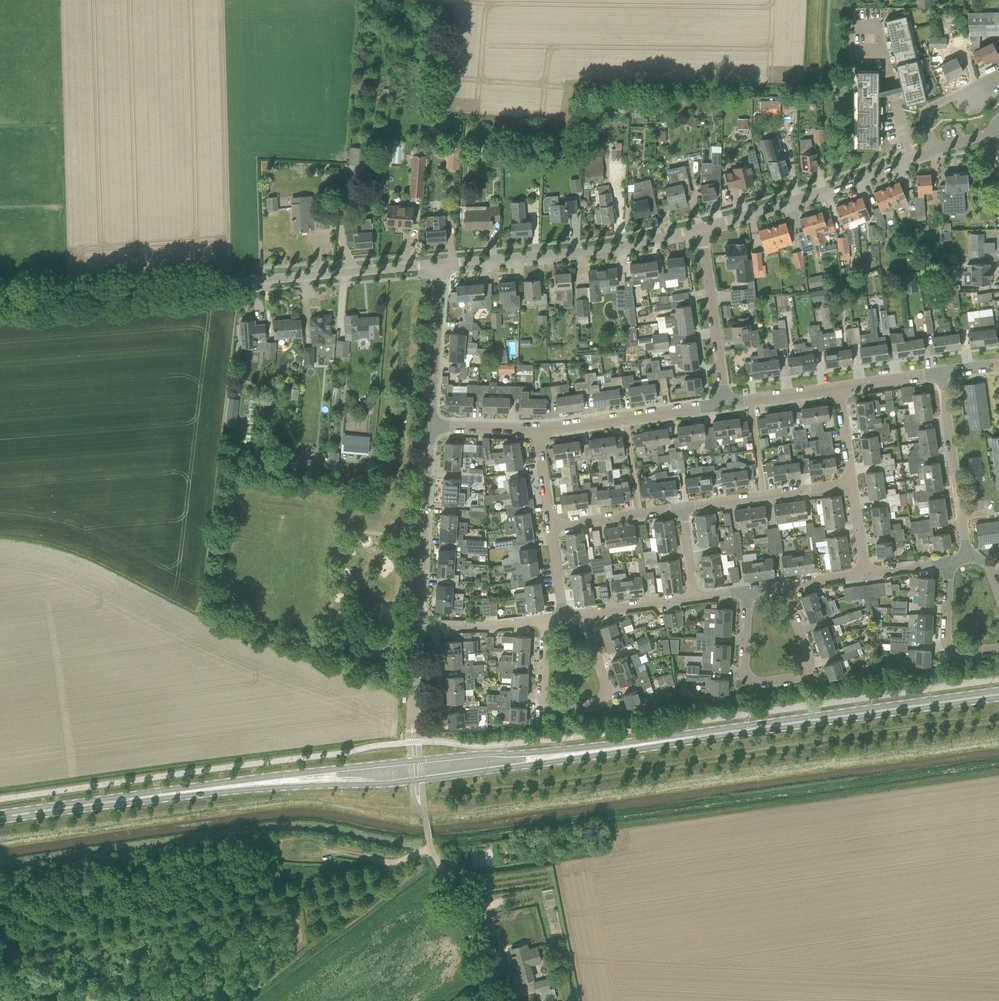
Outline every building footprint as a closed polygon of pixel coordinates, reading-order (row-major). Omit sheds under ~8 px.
[(926,100),(906,15),(885,20),(906,105),(926,100)] [(929,47),(946,47),(946,38),(929,38),(929,47)] [(992,42),(973,52),(975,62),(982,59),(983,62),(998,55),(992,42)] [(946,62),(941,65),(948,79),(963,71),(956,58),(953,59),(949,49),(941,53),(946,62)] [(858,71),(857,148),(878,148),(879,71),(858,71)] [(782,100),(782,113),(788,113),(797,113),(797,99),(782,100)] [(781,114),(781,100),(760,100),(761,114),(781,114)] [(687,124),(697,126),(699,118),(689,116),(687,124)] [(748,127),(748,118),(738,117),(738,127),(748,127)] [(774,178),(788,174),(777,136),(761,140),(767,162),(769,162),(774,178)] [(815,145),(812,145),(811,138),(801,139),(801,146),(802,154),(803,170),(817,169),(815,145)] [(448,145),(439,144),(439,154),(447,154),(448,145)] [(462,146),(457,146),(456,155),(451,159),(450,168),(459,169),(462,146)] [(371,149),(351,147),(350,164),(369,166),(371,149)] [(622,158),(622,149),(616,149),(612,149),(612,158),(622,158)] [(759,166),(755,149),(748,151),(751,164),(752,168),(759,166)] [(712,164),(721,163),(721,152),(712,152),(712,164)] [(413,154),(411,183),(424,184),(426,155),(413,154)] [(604,180),(603,162),(585,163),(586,181),(604,180)] [(742,186),(753,183),(751,174),(753,174),(752,168),(751,164),(734,168),(734,171),(726,173),(729,187),(741,184),(742,186)] [(687,204),(686,198),(682,184),(689,182),(686,170),(668,175),(671,186),(666,187),(668,198),(662,199),(665,210),(687,204)] [(942,213),(965,211),(964,190),(968,190),(967,172),(945,173),(945,186),(944,187),(943,185),(942,184),(940,185),(941,206),(942,213)] [(703,200),(717,198),(715,183),(721,183),(721,173),(712,174),(712,176),(706,177),(707,184),(700,185),(703,200)] [(914,196),(915,210),(916,215),(925,215),(924,197),(924,192),(932,191),(931,174),(917,175),(918,196),(914,196)] [(582,191),(581,178),(570,179),(572,192),(582,191)] [(651,212),(648,202),(655,200),(650,179),(642,181),(644,189),(634,192),(633,202),(631,202),(635,216),(637,216),(638,217),(646,215),(646,214),(651,212)] [(895,208),(903,205),(908,203),(900,182),(887,187),(895,208)] [(609,185),(599,187),(601,206),(601,207),(596,207),(597,223),(603,223),(617,221),(614,204),(613,204),(611,192),(610,192),(609,185)] [(888,211),(895,208),(887,187),(874,193),(882,214),(888,212),(888,211)] [(294,203),(296,231),(295,231),(295,232),(308,231),(308,222),(314,222),(312,196),(299,197),(299,203),(294,203)] [(277,197),(268,198),(269,209),(278,208),(277,197)] [(863,197),(849,202),(855,218),(863,215),(864,221),(870,219),(863,197)] [(567,213),(577,212),(576,199),(566,200),(566,203),(551,204),(552,222),(568,220),(567,213)] [(512,201),(513,211),(513,220),(512,220),(513,236),(532,235),(531,219),(526,219),(524,200),(512,201)] [(855,218),(849,202),(836,207),(843,228),(848,226),(849,229),(858,226),(855,218)] [(386,217),(388,218),(387,225),(412,227),(413,207),(389,205),(388,213),(386,213),(386,217)] [(500,220),(500,207),(487,207),(487,212),(466,212),(466,227),(467,227),(481,226),(481,227),(492,227),(492,220),(500,220)] [(826,241),(824,236),(829,234),(829,232),(835,230),(831,219),(825,221),(822,211),(811,215),(819,243),(826,241)] [(328,213),(320,214),(321,228),(329,227),(328,213)] [(427,244),(447,242),(446,227),(445,215),(434,215),(434,228),(426,228),(427,244)] [(812,239),(813,245),(816,252),(820,250),(819,243),(811,215),(800,218),(806,241),(812,239)] [(886,232),(885,219),(877,220),(878,240),(885,240),(885,232),(886,232)] [(358,233),(358,225),(357,223),(346,224),(347,240),(355,240),(356,247),(358,247),(358,248),(361,248),(363,248),(366,248),(366,246),(373,245),(372,232),(358,233)] [(777,242),(778,248),(787,245),(792,243),(786,223),(773,227),(777,242)] [(875,225),(868,225),(869,236),(870,241),(876,240),(875,225)] [(778,250),(778,248),(777,242),(773,227),(759,231),(766,253),(778,250)] [(984,234),(971,234),(971,255),(984,255),(984,234)] [(847,236),(837,238),(839,253),(849,252),(847,236)] [(743,242),(737,242),(736,243),(736,244),(726,245),(727,263),(736,262),(738,280),(747,280),(748,288),(742,289),(743,303),(757,301),(754,279),(752,259),(747,259),(746,243),(743,244),(743,242)] [(836,243),(824,246),(826,255),(838,253),(836,243)] [(802,250),(793,253),(796,267),(805,265),(802,250)] [(754,270),(763,269),(761,251),(752,252),(754,270)] [(669,272),(665,273),(666,280),(678,278),(678,280),(686,279),(685,270),(683,257),(667,259),(669,272)] [(657,260),(644,262),(647,289),(653,288),(652,282),(666,280),(665,273),(664,273),(663,266),(658,266),(657,266),(657,260)] [(632,285),(641,284),(642,290),(647,289),(644,262),(630,264),(632,278),(631,278),(632,285)] [(968,271),(971,271),(972,284),(990,283),(990,277),(992,277),(992,269),(990,269),(990,263),(967,264),(968,271)] [(617,268),(589,271),(591,283),(592,298),(595,298),(595,299),(601,299),(600,285),(618,283),(617,268)] [(571,273),(555,274),(556,288),(557,300),(563,299),(563,307),(572,306),(572,299),(573,299),(572,286),(571,273)] [(916,283),(915,274),(904,275),(905,284),(916,283)] [(946,292),(960,292),(960,284),(954,284),(953,276),(945,276),(946,292)] [(504,296),(505,310),(520,309),(519,294),(516,294),(515,281),(507,282),(507,280),(505,279),(502,280),(500,281),(501,282),(499,282),(500,296),(504,296)] [(539,279),(525,280),(527,298),(534,298),(534,305),(547,304),(547,293),(540,293),(539,279)] [(845,282),(846,291),(857,290),(857,281),(845,282)] [(485,298),(484,284),(471,285),(472,311),(478,311),(477,298),(485,298)] [(467,312),(471,311),(472,311),(471,285),(457,286),(458,291),(451,292),(452,301),(459,300),(466,299),(467,312)] [(624,308),(634,307),(635,307),(633,289),(625,290),(625,296),(624,308)] [(672,294),(673,301),(689,299),(688,292),(678,293),(672,294)] [(953,307),(960,306),(958,292),(951,293),(953,307)] [(977,294),(978,302),(993,300),(992,292),(977,294)] [(625,296),(616,296),(616,309),(624,308),(625,296)] [(577,301),(578,315),(591,314),(590,300),(577,301)] [(673,301),(662,303),(656,304),(657,310),(674,308),(673,301)] [(665,322),(692,318),(690,305),(676,306),(677,312),(670,313),(671,315),(665,316),(665,322)] [(634,307),(624,308),(627,327),(637,326),(634,307)] [(501,311),(491,312),(492,327),(502,327),(501,311)] [(984,344),(980,317),(974,318),(975,321),(968,322),(967,313),(961,314),(963,329),(968,328),(969,332),(970,345),(984,344)] [(332,327),(331,314),(321,315),(321,316),(311,317),(312,336),(313,336),(313,345),(325,344),(324,335),(331,335),(330,327),(332,327)] [(538,323),(547,323),(547,315),(538,314),(538,323)] [(358,331),(358,330),(370,329),(370,337),(379,337),(379,329),(379,317),(357,318),(357,315),(345,315),(346,331),(358,331)] [(997,342),(993,315),(980,317),(984,344),(997,342)] [(931,316),(925,317),(927,333),(933,332),(931,316)] [(759,343),(758,332),(758,328),(750,329),(748,317),(739,318),(739,325),(732,326),(734,339),(743,338),(743,345),(759,343)] [(883,334),(890,333),(888,317),(881,318),(883,334)] [(672,327),(673,334),(694,331),(692,318),(665,322),(666,327),(672,327)] [(257,338),(266,338),(265,324),(255,325),(255,320),(241,321),(242,329),(240,329),(240,334),(242,334),(243,341),(257,340),(257,338)] [(302,336),(301,320),(286,321),(286,320),(274,320),(276,338),(302,336)] [(459,320),(459,327),(473,328),(473,321),(459,320)] [(947,349),(944,322),(938,323),(940,336),(933,337),(934,351),(947,349)] [(944,322),(947,349),(961,347),(959,333),(951,334),(949,322),(944,322)] [(638,344),(636,326),(626,327),(628,345),(638,344)] [(852,327),(855,343),(861,342),(859,326),(852,327)] [(913,326),(908,327),(911,354),(925,352),(922,338),(915,339),(913,326)] [(477,348),(478,342),(472,342),(472,336),(478,336),(479,329),(473,328),(459,327),(458,333),(452,333),(451,346),(477,348)] [(781,347),(788,346),(786,327),(779,328),(779,332),(781,347)] [(846,328),(848,344),(855,343),(852,327),(846,328)] [(890,333),(891,340),(892,349),(897,349),(898,356),(911,354),(908,327),(902,328),(902,331),(890,333)] [(652,334),(653,342),(668,339),(668,334),(667,331),(652,334)] [(774,348),(781,347),(779,332),(773,333),(774,348)] [(867,346),(861,347),(860,347),(862,361),(875,359),(871,332),(866,333),(867,346)] [(880,339),(878,338),(877,332),(871,332),(875,359),(888,357),(887,343),(881,344),(880,339)] [(822,334),(816,335),(819,350),(825,350),(822,334)] [(813,351),(819,350),(816,335),(811,336),(813,351)] [(841,337),(835,338),(839,364),(852,362),(850,349),(843,350),(841,337)] [(839,364),(835,338),(830,338),(832,351),(824,352),(826,366),(839,364)] [(668,339),(653,342),(645,343),(646,349),(654,348),(654,349),(669,347),(668,339)] [(348,355),(349,341),(338,340),(337,354),(348,355)] [(671,358),(697,354),(695,341),(674,343),(676,351),(670,352),(671,358)] [(275,357),(276,342),(267,342),(266,356),(275,357)] [(799,343),(803,369),(816,367),(814,354),(807,355),(805,342),(799,343)] [(788,357),(790,371),(803,369),(799,343),(793,344),(795,356),(788,357)] [(747,373),(753,372),(754,376),(767,375),(763,348),(762,344),(757,344),(758,355),(756,355),(752,359),(752,360),(745,361),(747,373)] [(492,349),(477,348),(451,346),(449,365),(461,366),(466,366),(466,361),(464,360),(464,353),(484,354),(484,357),(491,357),(491,350),(492,349)] [(767,375),(780,373),(777,350),(770,351),(769,347),(763,348),(767,375)] [(314,365),(314,348),(305,348),(305,365),(314,365)] [(493,363),(508,361),(507,349),(491,350),(493,363)] [(683,369),(685,369),(699,367),(697,354),(671,358),(671,364),(678,363),(678,365),(683,369)] [(661,370),(659,360),(652,361),(653,371),(658,371),(661,370)] [(661,370),(658,371),(659,378),(666,377),(673,376),(672,369),(661,370)] [(649,384),(642,385),(644,399),(657,397),(656,386),(661,386),(659,378),(658,371),(653,371),(648,372),(649,384)] [(585,373),(586,381),(588,393),(593,392),(595,406),(608,404),(605,382),(598,383),(596,372),(585,373)] [(633,374),(622,376),(624,388),(629,387),(631,401),(644,399),(642,385),(641,379),(634,380),(633,374)] [(608,404),(621,402),(619,388),(624,388),(622,376),(611,377),(612,381),(605,382),(608,404)] [(662,395),(669,394),(666,377),(659,378),(661,386),(662,395)] [(681,385),(681,387),(675,388),(676,394),(688,392),(702,390),(700,377),(687,379),(685,379),(681,385)] [(577,394),(570,395),(571,409),(585,407),(583,394),(588,393),(586,381),(575,382),(577,394)] [(964,384),(966,399),(986,397),(984,381),(970,384),(964,384)] [(453,384),(447,384),(447,395),(446,409),(459,410),(460,396),(453,396),(453,384)] [(460,386),(460,396),(459,410),(473,410),(474,397),(478,397),(479,384),(467,384),(467,386),(460,386)] [(490,385),(479,384),(478,397),(483,397),(483,411),(496,411),(497,389),(490,388),(490,385)] [(558,411),(571,409),(570,395),(568,388),(561,389),(561,384),(550,386),(551,399),(557,398),(558,411)] [(497,385),(497,389),(496,411),(509,411),(510,398),(515,398),(515,385),(497,385)] [(532,412),(533,391),(533,390),(526,390),(526,386),(515,385),(515,398),(520,398),(519,412),(532,412)] [(540,391),(533,391),(532,412),(546,413),(546,399),(551,399),(550,386),(547,386),(540,386),(540,391)] [(909,408),(915,407),(930,404),(929,392),(915,394),(914,387),(901,389),(903,402),(908,401),(909,408)] [(894,410),(894,407),(893,397),(885,398),(886,402),(879,403),(878,399),(872,400),(871,400),(856,402),(858,415),(873,413),(873,412),(881,411),(894,410)] [(988,412),(986,397),(966,399),(968,414),(988,412)] [(370,402),(363,406),(366,411),(373,407),(370,402)] [(930,404),(915,407),(916,413),(905,415),(906,420),(903,420),(904,426),(918,424),(917,420),(932,417),(930,404)] [(818,430),(819,439),(819,440),(832,438),(831,431),(824,432),(824,430),(822,420),(829,419),(827,405),(814,407),(818,430)] [(818,430),(814,407),(802,409),(804,422),(811,421),(812,431),(818,430)] [(793,424),(792,410),(779,412),(782,435),(788,435),(787,425),(793,424)] [(885,418),(882,418),(881,411),(873,412),(873,413),(858,415),(860,427),(875,425),(875,430),(889,428),(888,423),(886,423),(885,418)] [(769,433),(776,432),(776,436),(782,435),(779,412),(766,414),(766,418),(759,419),(761,432),(769,431),(769,433)] [(990,427),(988,412),(968,414),(970,430),(990,427)] [(726,420),(730,443),(736,442),(735,437),(749,435),(747,421),(740,422),(739,418),(726,420)] [(709,427),(712,447),(717,447),(716,439),(723,438),(724,444),(730,443),(726,420),(713,421),(714,426),(709,427)] [(694,448),(698,448),(700,447),(699,443),(705,442),(705,448),(712,447),(709,427),(704,427),(703,423),(691,425),(694,448)] [(919,436),(920,442),(935,440),(934,427),(919,429),(918,424),(904,426),(905,432),(907,432),(908,437),(919,436)] [(694,448),(691,425),(678,427),(680,440),(687,439),(688,449),(694,448)] [(669,442),(668,428),(655,430),(658,453),(664,452),(662,443),(669,442)] [(806,428),(799,429),(800,437),(801,442),(808,441),(806,428)] [(863,450),(878,448),(877,442),(888,440),(888,434),(890,434),(889,428),(875,430),(876,435),(861,437),(863,450)] [(645,450),(652,449),(652,454),(653,463),(660,462),(658,453),(655,430),(642,432),(642,434),(635,435),(638,454),(646,453),(645,450)] [(342,451),(368,454),(369,437),(344,434),(342,451)] [(602,437),(605,461),(607,470),(613,469),(612,460),(611,455),(617,454),(617,457),(625,456),(622,437),(615,438),(615,436),(602,437)] [(761,446),(769,445),(768,436),(760,437),(761,446)] [(600,462),(605,461),(602,437),(589,439),(590,443),(585,444),(587,458),(586,458),(587,459),(599,457),(600,462)] [(832,438),(819,440),(824,472),(836,470),(832,438)] [(802,448),(814,447),(814,449),(816,460),(809,461),(811,474),(824,472),(819,440),(819,439),(813,440),(808,441),(801,442),(802,448)] [(908,456),(909,462),(922,460),(922,455),(937,452),(935,440),(920,442),(913,443),(914,449),(910,450),(911,455),(908,456)] [(579,441),(566,443),(570,466),(576,465),(575,463),(575,462),(582,461),(582,459),(586,458),(587,458),(585,444),(580,445),(579,441)] [(446,442),(445,455),(472,457),(483,457),(483,447),(483,445),(477,444),(476,452),(461,451),(461,443),(446,442)] [(483,447),(483,457),(483,460),(495,458),(521,454),(519,442),(504,444),(505,450),(505,451),(490,453),(489,446),(483,447)] [(571,475),(570,466),(566,443),(553,444),(555,458),(563,457),(564,466),(561,466),(562,476),(571,475)] [(783,444),(784,453),(788,477),(801,475),(799,462),(792,463),(790,453),(789,443),(783,444)] [(675,446),(677,459),(684,458),(682,445),(675,446)] [(671,460),(677,459),(675,446),(669,447),(671,460)] [(865,463),(880,460),(881,465),(895,464),(894,457),(891,458),(890,452),(879,454),(878,448),(863,450),(865,463)] [(330,452),(328,468),(336,468),(338,452),(330,452)] [(779,454),(779,458),(772,459),(772,461),(766,462),(768,476),(774,475),(775,479),(788,477),(784,453),(779,454)] [(521,454),(495,458),(496,463),(507,462),(508,469),(505,469),(506,474),(518,472),(518,468),(523,467),(521,454)] [(445,455),(445,468),(460,469),(460,462),(472,463),(472,457),(445,455)] [(972,481),(986,479),(983,456),(970,457),(972,481)] [(677,459),(679,472),(685,471),(684,458),(677,459)] [(672,473),(679,472),(677,459),(671,460),(672,473)] [(754,478),(753,469),(753,464),(747,465),(746,463),(738,460),(732,461),(736,485),(749,483),(748,479),(754,478)] [(923,465),(922,460),(909,462),(909,467),(912,466),(913,472),(924,471),(925,477),(940,475),(939,462),(923,465)] [(726,462),(727,466),(720,467),(721,469),(715,469),(717,483),(722,482),(723,486),(736,485),(732,461),(726,462)] [(895,464),(881,465),(881,470),(866,473),(868,485),(883,483),(882,477),(893,475),(892,470),(896,469),(895,464)] [(702,465),(696,466),(700,490),(713,488),(712,484),(717,483),(715,469),(710,470),(711,475),(704,476),(702,465)] [(685,478),(687,491),(700,490),(696,466),(691,467),(692,477),(685,478)] [(607,470),(608,479),(611,502),(624,500),(624,499),(631,498),(628,478),(620,479),(621,482),(615,483),(614,478),(613,469),(607,470)] [(667,470),(661,471),(664,495),(677,493),(674,474),(667,475),(667,470)] [(655,472),(655,473),(648,476),(649,479),(641,480),(644,497),(651,495),(651,496),(664,495),(661,471),(655,472)] [(519,477),(518,472),(506,474),(496,476),(498,488),(500,487),(500,493),(526,489),(525,477),(519,477)] [(576,474),(571,475),(575,507),(588,505),(588,502),(593,502),(591,487),(590,481),(584,482),(584,488),(579,489),(578,483),(577,474),(576,474)] [(571,475),(562,476),(558,477),(559,484),(566,483),(568,495),(561,496),(563,509),(575,507),(571,475)] [(913,492),(913,497),(927,495),(926,490),(942,488),(940,475),(925,477),(926,483),(914,485),(915,490),(913,490),(913,492)] [(459,486),(459,479),(444,478),(443,491),(470,492),(470,487),(459,486)] [(598,504),(611,502),(608,479),(602,480),(603,490),(598,490),(597,486),(591,487),(593,502),(598,501),(598,504)] [(885,496),(885,500),(900,498),(899,492),(896,493),(895,488),(884,489),(883,483),(868,485),(870,498),(885,496)] [(526,489),(500,493),(494,494),(495,500),(502,498),(506,504),(507,510),(524,508),(523,503),(528,502),(526,489)] [(458,504),(465,505),(465,498),(469,498),(470,492),(443,491),(442,503),(458,504)] [(824,513),(842,510),(840,495),(822,498),(824,513)] [(929,506),(930,512),(945,510),(944,497),(928,500),(927,495),(913,497),(914,502),(917,502),(918,508),(929,506)] [(871,508),(873,520),(888,518),(887,512),(898,510),(897,505),(901,504),(900,498),(885,500),(886,505),(871,508)] [(792,520),(793,520),(807,518),(805,500),(790,502),(792,520)] [(792,520),(790,502),(775,505),(777,523),(792,520)] [(750,508),(752,526),(768,524),(765,506),(750,508)] [(524,513),(524,508),(507,510),(508,516),(505,523),(506,528),(532,525),(530,512),(524,513)] [(752,526),(750,508),(735,510),(738,528),(752,526)] [(842,510),(824,513),(826,528),(844,525),(842,510)] [(916,526),(917,533),(933,530),(932,525),(947,523),(945,510),(930,512),(931,519),(918,521),(918,526),(916,526)] [(721,527),(728,526),(732,526),(731,522),(730,512),(723,513),(724,523),(720,523),(721,527)] [(441,526),(468,528),(468,522),(457,522),(457,514),(442,513),(441,526)] [(696,516),(698,531),(716,528),(714,513),(696,516)] [(873,520),(875,533),(889,531),(890,536),(904,534),(903,528),(901,528),(900,523),(889,524),(888,518),(873,520)] [(654,522),(656,537),(675,534),(672,519),(654,522)] [(994,542),(998,541),(998,521),(991,522),(994,542)] [(813,522),(806,523),(805,523),(807,536),(815,535),(814,527),(813,522)] [(994,542),(991,522),(976,524),(979,544),(994,542)] [(641,536),(642,539),(648,538),(647,534),(646,524),(639,525),(641,536)] [(511,540),(512,545),(526,543),(525,538),(534,537),(532,525),(506,528),(506,533),(517,532),(518,538),(511,540)] [(637,560),(644,559),(643,552),(642,539),(641,536),(636,537),(634,525),(619,527),(622,546),(623,550),(635,549),(637,560)] [(463,539),(464,533),(467,534),(468,528),(441,526),(440,539),(445,539),(445,544),(477,546),(485,546),(485,540),(463,539)] [(720,541),(721,548),(735,546),(733,532),(732,526),(728,526),(729,535),(724,536),(725,540),(720,541)] [(824,526),(814,527),(815,535),(825,533),(824,526)] [(610,548),(622,546),(619,527),(604,529),(606,541),(601,542),(601,544),(602,549),(610,548)] [(773,528),(775,540),(781,539),(779,527),(773,528)] [(716,528),(698,531),(700,546),(718,543),(716,528)] [(768,541),(775,540),(773,528),(767,528),(768,536),(768,541)] [(592,531),(594,540),(594,546),(601,544),(601,542),(599,530),(592,531)] [(933,535),(933,530),(917,533),(918,538),(923,537),(923,543),(934,541),(935,548),(951,546),(949,533),(933,535)] [(739,531),(733,532),(735,546),(741,545),(741,542),(739,531)] [(566,534),(568,550),(586,547),(584,532),(566,534)] [(829,545),(830,553),(848,550),(846,535),(828,538),(826,538),(825,533),(815,535),(816,547),(829,545)] [(675,534),(656,537),(658,552),(677,549),(675,534)] [(904,534),(890,536),(891,541),(876,543),(878,556),(893,554),(893,548),(904,547),(903,540),(905,540),(904,534)] [(816,547),(815,535),(807,536),(809,548),(816,547)] [(770,553),(777,553),(775,540),(768,541),(770,553)] [(508,548),(511,564),(537,560),(535,547),(527,548),(526,543),(512,545),(509,546),(510,548),(508,548)] [(439,562),(465,563),(466,557),(455,557),(455,551),(477,553),(477,546),(445,544),(445,549),(440,549),(439,562)] [(741,545),(735,546),(736,553),(736,559),(743,558),(741,545)] [(722,555),(736,553),(735,546),(721,548),(722,555)] [(568,550),(570,564),(588,562),(586,547),(568,550)] [(602,549),(603,558),(605,564),(612,563),(610,548),(602,549)] [(656,550),(643,552),(644,559),(657,557),(656,550)] [(850,565),(848,550),(830,553),(832,568),(850,565)] [(812,552),(797,554),(800,572),(815,570),(812,552)] [(720,553),(702,556),(704,571),(722,568),(720,554),(720,553)] [(782,557),(785,575),(800,572),(797,554),(782,557)] [(644,559),(645,566),(658,564),(657,557),(644,559)] [(591,566),(604,564),(605,564),(603,558),(590,559),(591,566)] [(760,578),(775,576),(772,558),(757,560),(760,578)] [(680,574),(678,559),(660,562),(662,577),(680,574)] [(523,573),(517,574),(518,580),(534,578),(533,573),(539,572),(537,560),(511,564),(503,565),(504,572),(523,569),(523,573)] [(760,578),(757,560),(742,562),(745,580),(760,578)] [(444,580),(459,581),(459,574),(454,574),(454,568),(465,569),(465,563),(439,562),(438,574),(444,575),(444,580)] [(604,564),(605,571),(606,578),(614,577),(612,563),(605,564),(604,564)] [(592,573),(605,571),(604,564),(591,566),(592,573)] [(738,571),(738,566),(730,567),(732,582),(740,581),(738,571)] [(721,584),(724,583),(722,568),(704,571),(706,586),(721,584)] [(572,574),(574,589),(592,587),(590,572),(572,574)] [(626,572),(617,574),(618,580),(612,581),(614,599),(629,597),(627,579),(626,572)] [(644,595),(642,582),(647,581),(647,579),(646,573),(640,574),(641,577),(627,579),(629,597),(644,595)] [(680,574),(662,577),(664,592),(682,589),(680,574)] [(935,583),(934,583),(934,578),(910,576),(910,585),(910,589),(933,591),(933,590),(934,590),(935,583)] [(535,583),(534,578),(518,580),(519,587),(525,586),(526,591),(515,593),(516,599),(542,595),(540,582),(535,583)] [(647,581),(648,584),(649,594),(656,593),(654,578),(647,579),(647,581)] [(453,592),(453,587),(459,587),(459,581),(444,580),(443,585),(438,584),(437,597),(463,599),(464,593),(453,592)] [(884,582),(886,595),(893,594),(891,581),(884,582)] [(879,596),(886,595),(884,582),(877,583),(879,596)] [(879,596),(877,583),(871,584),(872,597),(879,596)] [(601,591),(603,601),(609,600),(607,584),(600,585),(601,591)] [(872,597),(871,584),(857,586),(859,598),(865,598),(869,597),(872,597)] [(859,598),(857,586),(850,587),(852,599),(859,598)] [(594,602),(592,587),(574,589),(576,604),(594,602)] [(852,599),(850,587),(843,588),(845,600),(852,599)] [(918,603),(932,604),(933,599),(934,599),(934,592),(933,592),(933,591),(910,589),(910,595),(919,595),(918,603)] [(828,601),(826,597),(824,598),(824,596),(817,599),(815,591),(801,596),(803,601),(802,602),(804,608),(805,607),(806,609),(828,601)] [(544,607),(542,595),(516,599),(517,604),(528,602),(529,610),(544,607)] [(452,611),(463,611),(463,605),(463,599),(437,597),(436,610),(452,611)] [(892,600),(892,608),(907,609),(907,601),(892,600)] [(808,616),(810,621),(831,614),(828,607),(829,606),(828,601),(806,609),(806,610),(805,610),(807,616),(808,616)] [(490,615),(498,615),(497,602),(490,603),(490,612),(490,615)] [(716,609),(704,608),(704,614),(708,614),(708,621),(731,622),(732,609),(716,608),(716,609)] [(835,624),(827,627),(827,626),(813,631),(815,636),(814,636),(816,642),(817,642),(818,643),(839,636),(839,635),(843,634),(840,623),(863,615),(861,609),(833,618),(835,624)] [(678,624),(676,612),(666,613),(668,626),(678,624)] [(909,614),(909,620),(908,626),(931,627),(931,626),(933,626),(933,620),(932,619),(932,614),(918,613),(909,614)] [(600,627),(605,639),(626,632),(624,626),(632,624),(632,623),(630,618),(615,623),(615,622),(600,627)] [(697,632),(696,638),(715,639),(716,634),(731,634),(731,622),(708,621),(704,620),(704,633),(697,632)] [(931,629),(931,627),(908,626),(908,627),(902,627),(902,637),(891,636),(890,643),(908,645),(908,640),(931,641),(931,635),(932,635),(932,629),(931,629)] [(626,632),(605,639),(609,652),(624,646),(634,642),(632,637),(628,638),(626,632)] [(503,636),(503,642),(514,642),(514,649),(529,650),(530,637),(514,636),(503,636)] [(638,647),(650,642),(648,636),(636,640),(638,647)] [(820,650),(822,656),(835,651),(840,649),(837,643),(841,641),(839,636),(818,643),(818,644),(817,645),(819,651),(820,650)] [(678,653),(678,638),(662,638),(661,652),(678,653)] [(715,644),(715,639),(696,638),(696,649),(707,650),(707,656),(730,657),(730,644),(715,644)] [(445,642),(445,654),(468,653),(468,647),(472,647),(472,641),(460,641),(445,642)] [(859,641),(843,647),(845,653),(856,649),(861,647),(859,641)] [(650,642),(638,647),(641,653),(652,649),(650,642)] [(908,649),(908,645),(890,643),(890,650),(903,651),(902,659),(901,661),(900,669),(916,667),(916,664),(929,665),(930,663),(931,663),(931,657),(930,657),(930,651),(916,650),(908,649)] [(529,662),(529,650),(514,649),(513,655),(502,655),(502,660),(500,660),(499,667),(513,667),(513,662),(529,662)] [(856,649),(845,653),(841,654),(843,661),(858,655),(856,649)] [(446,667),(462,666),(462,671),(476,670),(476,665),(473,665),(473,659),(469,659),(469,653),(468,653),(445,654),(446,667)] [(612,661),(616,673),(637,666),(635,660),(640,658),(638,653),(627,656),(612,661)] [(729,670),(730,657),(707,656),(703,656),(702,668),(713,669),(729,670)] [(828,677),(829,677),(830,679),(843,674),(852,671),(850,665),(849,665),(841,668),(839,661),(825,665),(827,671),(826,671),(828,677)] [(700,673),(701,666),(686,665),(686,672),(700,673)] [(639,672),(637,666),(616,673),(620,685),(635,680),(637,685),(650,680),(646,669),(639,672)] [(499,671),(502,671),(501,677),(512,678),(512,684),(528,685),(528,672),(513,671),(513,667),(499,667),(499,671)] [(447,690),(463,689),(469,689),(469,682),(474,682),(474,676),(476,676),(476,670),(462,671),(462,676),(447,677),(447,690)] [(686,680),(700,681),(700,673),(686,672),(686,680)] [(707,679),(707,686),(701,686),(700,691),(712,692),(728,693),(728,680),(713,679),(707,679)] [(652,685),(650,680),(637,685),(638,689),(624,695),(628,707),(638,703),(643,702),(643,701),(653,698),(651,692),(647,694),(645,688),(652,686),(652,685)] [(527,698),(528,685),(512,684),(512,691),(501,690),(500,696),(497,696),(497,701),(499,702),(499,701),(511,702),(511,697),(527,698)] [(464,702),(464,707),(478,706),(478,700),(475,701),(475,695),(463,695),(463,689),(447,690),(448,703),(464,702)] [(667,700),(671,705),(677,700),(673,695),(667,700)] [(526,721),(526,708),(511,707),(511,702),(499,701),(499,702),(499,706),(504,707),(504,713),(498,713),(498,719),(510,720),(526,721)] [(640,709),(638,703),(628,707),(630,712),(640,709)] [(465,718),(465,713),(464,712),(449,712),(450,725),(465,725),(465,724),(477,724),(477,718),(465,718)] [(513,948),(513,949),(514,954),(513,954),(520,981),(534,978),(530,964),(541,961),(537,947),(529,950),(527,943),(521,945),(522,946),(513,948)] [(534,982),(537,992),(550,989),(547,978),(534,982)]
